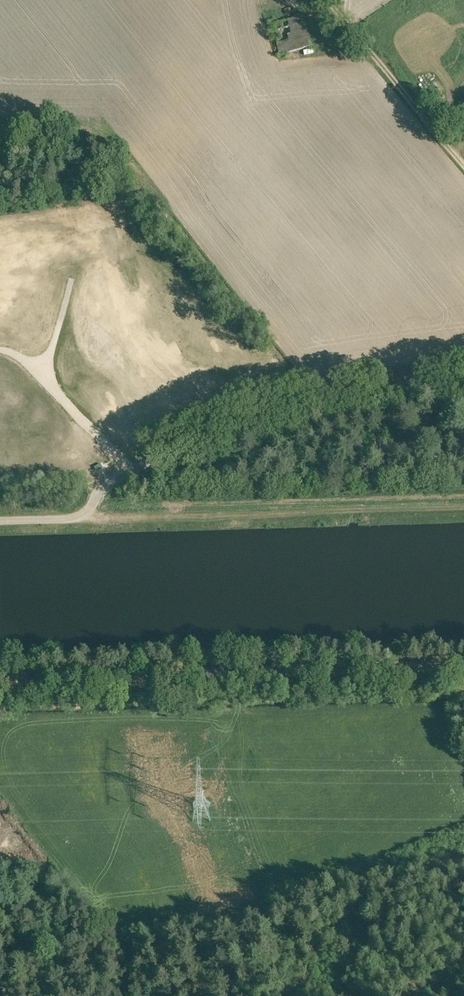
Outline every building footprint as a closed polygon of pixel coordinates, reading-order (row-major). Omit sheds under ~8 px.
[(119,437),(119,426),(107,426),(107,442),(115,442),(115,437),(119,437)] [(86,432),(88,440),(102,438),(100,429),(86,432)]
